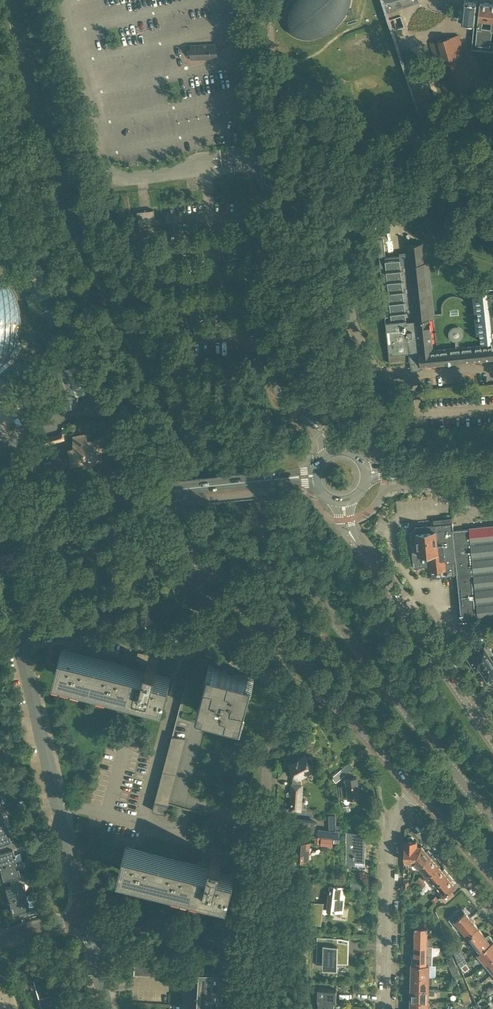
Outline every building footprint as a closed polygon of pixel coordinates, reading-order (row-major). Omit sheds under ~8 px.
[(282,15),(283,20),(283,24),(285,27),(286,30),(288,31),(290,33),(292,35),(294,37),(297,38),(301,39),(304,40),(306,40),(309,40),(312,40),(314,39),(318,38),(321,37),(324,35),(327,34),(329,32),(331,30),(335,27),(336,26),(384,10),(386,10),(413,1),(416,0),(287,0),(286,0),(285,4),(283,8),(283,11),(282,15)] [(475,22),(477,2),(464,0),(463,14),(458,13),(457,18),(462,18),(462,21),(475,22)] [(479,2),(475,45),(491,46),(492,29),(492,3),(479,2)] [(474,87),(459,34),(429,43),(444,96),(474,87)] [(189,45),(190,49),(190,60),(216,59),(216,44),(189,45)] [(153,210),(150,210),(139,211),(137,212),(139,226),(137,226),(137,227),(139,227),(139,233),(155,231),(155,225),(156,225),(156,224),(155,225),(153,210)] [(487,290),(476,291),(476,296),(472,297),(474,314),(467,314),(466,307),(466,306),(466,305),(465,304),(465,303),(464,302),(464,301),(463,300),(462,299),(461,298),(460,297),(459,297),(458,296),(457,296),(454,296),(453,296),(451,296),(450,296),(449,297),(448,297),(446,298),(445,299),(444,300),(443,301),(443,302),(442,302),(442,303),(441,305),(441,306),(441,307),(441,308),(441,309),(441,310),(441,314),(434,315),(428,262),(424,262),(422,243),(408,244),(408,252),(406,252),(404,252),(404,255),(385,257),(384,238),(377,239),(388,355),(413,353),(415,365),(417,365),(420,364),(420,366),(423,366),(492,359),(492,285),(486,286),(487,290)] [(3,361),(6,357),(10,352),(12,348),(14,343),(16,338),(18,333),(19,328),(19,323),(19,317),(19,312),(18,307),(17,302),(15,297),(13,292),(10,287),(7,283),(4,279),(0,275),(0,364),(3,361)] [(54,362),(52,363),(68,409),(71,408),(74,413),(87,404),(83,394),(86,393),(76,365),(70,367),(65,353),(53,358),(54,362)] [(99,384),(87,390),(98,413),(111,407),(99,384)] [(478,385),(479,392),(479,396),(492,395),(492,384),(478,385)] [(70,448),(73,463),(78,462),(86,461),(86,462),(94,461),(94,459),(101,458),(100,449),(108,448),(105,436),(100,437),(100,438),(87,441),(86,434),(74,437),(76,447),(70,448)] [(29,471),(35,471),(35,468),(36,464),(39,464),(39,458),(37,453),(37,447),(40,446),(48,443),(47,439),(39,441),(39,440),(31,443),(32,448),(29,449),(31,454),(30,460),(30,463),(29,467),(29,471)] [(432,577),(445,576),(454,575),(453,562),(456,562),(453,535),(453,530),(452,523),(415,526),(410,533),(413,566),(429,565),(430,571),(431,570),(432,577)] [(492,616),(492,525),(469,527),(469,529),(453,530),(453,535),(456,562),(457,575),(461,617),(478,616),(478,618),(482,617),(492,616)] [(484,634),(487,640),(492,637),(492,630),(491,629),(484,634)] [(477,669),(492,658),(492,657),(491,658),(487,652),(491,650),(487,645),(479,650),(479,649),(472,653),(473,654),(468,657),(476,669),(477,669)] [(59,656),(59,659),(57,664),(56,667),(55,673),(61,675),(164,702),(170,678),(169,677),(168,680),(154,676),(154,673),(155,670),(159,657),(142,652),(142,653),(143,653),(141,659),(140,663),(138,669),(62,649),(61,649),(59,656)] [(477,669),(481,675),(484,673),(490,682),(492,679),(492,658),(477,669)] [(231,672),(227,671),(222,670),(214,668),(212,675),(208,674),(199,705),(185,701),(182,701),(181,700),(180,705),(181,705),(184,706),(194,709),(191,720),(169,803),(173,805),(179,806),(185,807),(191,809),(200,812),(201,812),(201,811),(204,800),(212,769),(218,745),(219,742),(222,743),(224,732),(222,732),(223,728),(226,717),(238,720),(240,713),(243,714),(248,697),(252,682),(245,680),(246,676),(235,673),(231,672)] [(180,706),(178,712),(191,715),(192,710),(193,711),(193,710),(180,706)] [(189,721),(191,715),(178,712),(177,717),(189,721)] [(177,717),(175,723),(188,727),(189,721),(177,717)] [(186,732),(188,727),(175,723),(174,729),(186,732)] [(174,729),(172,735),(185,738),(186,732),(174,729)] [(183,744),(185,738),(172,735),(170,741),(183,744)] [(170,741),(169,747),(182,750),(183,744),(170,741)] [(180,756),(182,750),(169,747),(167,752),(180,756)] [(167,752),(166,758),(178,762),(180,756),(167,752)] [(304,755),(289,764),(294,773),(293,774),(290,809),(300,810),(302,781),(300,778),(313,771),(309,763),(312,761),(310,756),(306,757),(304,755)] [(177,768),(178,762),(166,758),(164,764),(177,768)] [(164,764),(163,770),(175,773),(177,768),(164,764)] [(174,779),(175,773),(163,770),(161,776),(174,779)] [(341,770),(332,778),(335,782),(345,775),(341,770)] [(161,776),(160,782),(172,785),(174,779),(161,776)] [(355,778),(348,779),(349,786),(341,786),(342,798),(350,798),(350,797),(357,796),(355,778)] [(171,791),(172,785),(160,782),(158,788),(171,791)] [(158,788),(157,793),(169,797),(171,791),(158,788)] [(157,793),(155,799),(168,803),(169,797),(157,793)] [(168,803),(155,799),(152,810),(166,814),(168,804),(168,803)] [(0,810),(0,828),(6,827),(10,825),(7,813),(6,813),(5,809),(0,810)] [(336,814),(328,814),(329,828),(336,828),(336,814)] [(346,861),(355,861),(365,862),(365,833),(357,833),(357,820),(347,820),(347,827),(347,842),(348,842),(348,857),(346,857),(346,861)] [(0,828),(0,847),(14,843),(13,839),(10,840),(8,834),(14,832),(12,825),(10,825),(6,827),(0,828)] [(408,866),(408,861),(409,859),(423,848),(421,846),(416,846),(416,840),(414,840),(413,838),(411,837),(409,837),(407,838),(407,840),(404,840),(403,861),(404,861),(404,866),(408,866)] [(294,841),(293,859),(308,860),(310,842),(294,841)] [(14,843),(0,847),(0,848),(1,851),(0,851),(0,865),(16,861),(12,848),(15,847),(14,843)] [(228,899),(234,874),(228,873),(233,851),(212,845),(207,844),(204,855),(202,863),(198,862),(197,864),(125,846),(124,852),(123,855),(121,861),(121,864),(119,870),(228,899)] [(425,851),(423,848),(409,859),(408,861),(413,861),(418,867),(431,857),(430,855),(431,853),(428,850),(425,851)] [(418,867),(427,877),(439,866),(435,861),(437,860),(433,855),(431,857),(418,867)] [(16,861),(0,865),(0,871),(2,879),(8,877),(9,881),(24,877),(23,874),(22,873),(19,874),(17,867),(23,866),(21,859),(16,861)] [(442,870),(439,866),(427,877),(434,886),(449,874),(444,869),(442,870)] [(450,889),(455,885),(451,880),(453,879),(449,874),(434,886),(442,895),(440,897),(445,902),(454,894),(450,889)] [(24,877),(9,881),(10,885),(5,887),(8,900),(25,895),(22,882),(25,881),(24,877)] [(328,910),(334,911),(336,911),(336,910),(342,911),(345,887),(344,887),(345,883),(329,881),(329,886),(330,886),(329,902),(324,902),(311,902),(309,923),(317,924),(317,923),(320,923),(322,907),(323,907),(328,908),(328,910)] [(29,894),(25,895),(8,900),(12,913),(18,911),(19,916),(34,911),(32,907),(33,907),(34,904),(31,895),(29,894)] [(467,936),(478,928),(465,912),(454,920),(459,927),(456,929),(460,933),(463,931),(467,936)] [(414,946),(426,946),(431,947),(431,946),(433,946),(433,938),(426,938),(426,927),(422,927),(415,927),(414,946)] [(478,928),(467,936),(472,942),(469,945),(472,949),(476,946),(480,952),(477,954),(478,955),(492,942),(492,940),(488,934),(485,937),(478,928)] [(337,969),(337,962),(348,963),(348,941),(334,941),(334,938),(316,937),(316,962),(322,962),(322,969),(337,969)] [(478,955),(485,963),(492,957),(492,942),(478,955)] [(431,947),(426,946),(414,946),(414,956),(411,958),(411,963),(411,965),(426,965),(427,964),(429,964),(429,963),(432,963),(432,954),(431,954),(431,947)] [(456,957),(460,967),(467,962),(461,953),(456,957)] [(429,977),(429,964),(427,964),(426,965),(411,965),(411,977),(429,977)] [(460,976),(456,966),(450,969),(453,976),(460,976)] [(223,976),(224,970),(200,969),(197,1008),(222,1008),(223,976)] [(33,980),(41,1008),(54,1008),(55,1008),(61,1008),(52,974),(33,980)] [(435,977),(429,977),(411,977),(411,989),(428,989),(428,983),(435,984),(435,977)] [(318,989),(318,1000),(319,1000),(319,1008),(334,1008),(334,1001),(336,1001),(336,989),(328,989),(318,989)] [(428,1001),(428,989),(411,989),(410,1001),(428,1001)] [(428,1001),(410,1001),(410,1008),(428,1008),(428,1001)]
